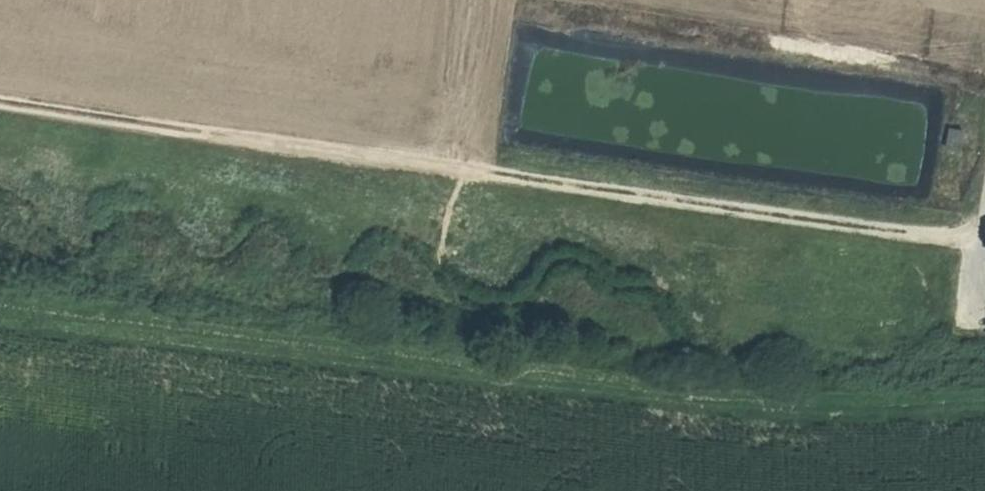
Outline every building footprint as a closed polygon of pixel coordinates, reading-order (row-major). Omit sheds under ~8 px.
[(963,132),(951,129),(947,149),(960,151),(963,132)]
